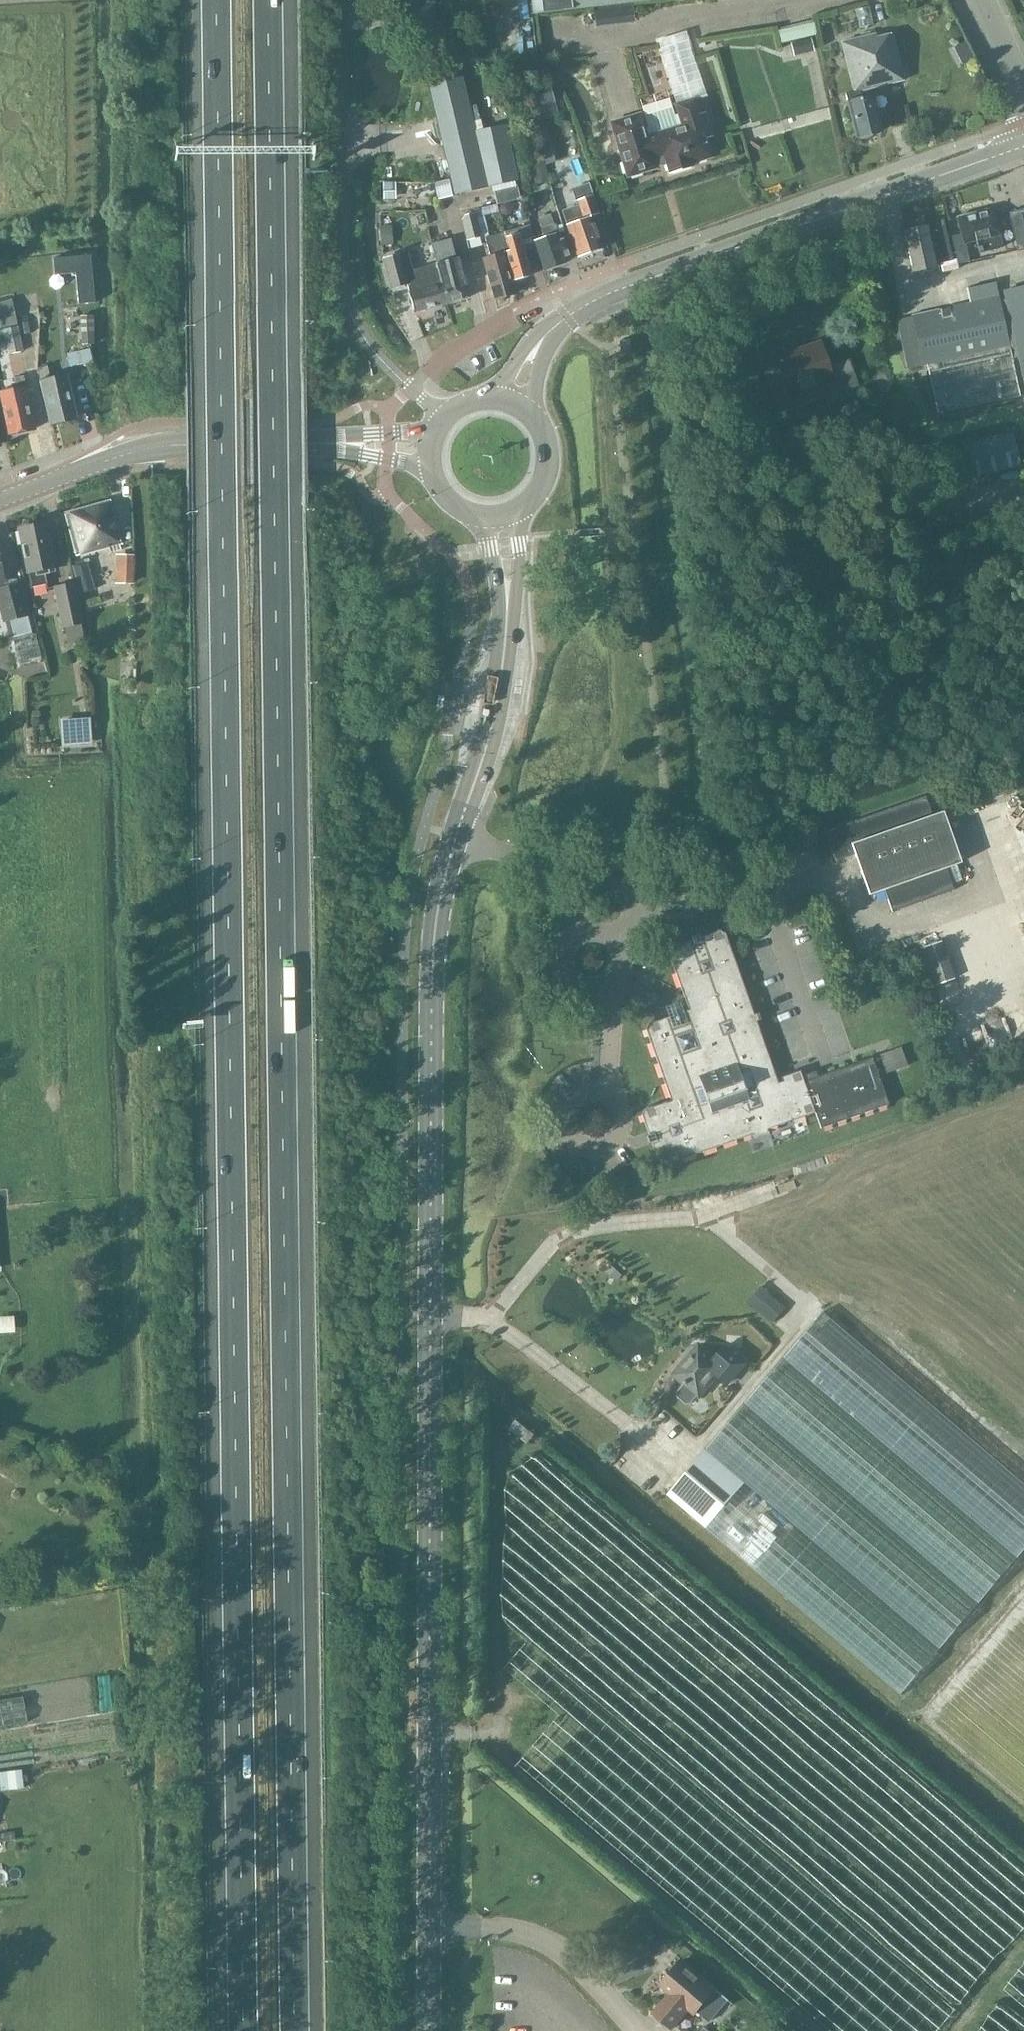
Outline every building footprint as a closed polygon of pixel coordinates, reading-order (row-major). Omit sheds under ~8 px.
[(533,14),(656,0),(531,0),(533,14)] [(816,9),(781,18),(784,30),(820,22),(816,9)] [(871,88),(904,80),(893,34),(878,37),(877,34),(842,42),(855,92),(856,92),(858,100),(848,102),(857,137),(882,131),(874,96),(873,96),(871,88)] [(555,69),(533,74),(538,98),(560,93),(555,69)] [(456,194),(517,179),(505,125),(480,131),(478,125),(472,126),(461,77),(430,84),(456,194)] [(640,114),(612,123),(628,176),(656,168),(655,164),(667,160),(671,174),(692,167),(691,163),(712,157),(707,138),(712,137),(705,112),(699,114),(694,99),(676,105),(679,114),(675,115),(673,107),(645,116),(648,127),(644,128),(640,114)] [(579,207),(563,213),(578,256),(581,255),(582,257),(591,254),(591,252),(602,248),(593,222),(601,219),(589,185),(573,191),(579,207)] [(980,253),(1003,247),(1000,234),(1001,234),(994,208),(958,217),(962,234),(964,243),(966,243),(977,240),(980,253)] [(1023,249),(1023,209),(1010,213),(1019,250),(1023,249)] [(468,240),(482,237),(475,212),(461,216),(468,240)] [(563,256),(567,255),(561,236),(560,236),(556,224),(555,224),(551,215),(539,219),(542,229),(544,237),(535,241),(545,270),(566,263),(563,256)] [(941,263),(953,260),(944,220),(925,224),(926,227),(905,231),(913,272),(941,266),(941,263)] [(536,247),(534,241),(529,225),(505,232),(510,251),(504,252),(512,280),(532,275),(525,250),(536,247)] [(516,293),(512,280),(504,252),(510,251),(505,232),(485,238),(491,256),(483,258),(495,299),(516,293)] [(962,234),(952,236),(958,264),(970,261),(966,243),(964,243),(962,234)] [(437,264),(448,303),(469,298),(458,258),(451,260),(446,240),(432,244),(437,263),(437,264)] [(437,264),(412,270),(409,253),(384,260),(391,289),(404,285),(406,292),(410,291),(415,312),(448,303),(437,264)] [(91,255),(53,258),(55,275),(76,273),(79,304),(95,303),(91,255)] [(909,368),(927,364),(938,415),(1021,397),(1013,360),(1019,358),(1023,381),(1023,287),(1005,292),(1006,300),(1000,302),(994,273),(943,284),(948,308),(898,320),(909,368)] [(19,325),(14,300),(0,303),(0,329),(19,325)] [(24,351),(19,326),(5,329),(11,354),(24,351)] [(94,335),(82,336),(82,344),(94,343),(94,335)] [(623,352),(632,351),(631,341),(622,342),(623,352)] [(834,394),(858,386),(849,360),(829,367),(820,342),(773,359),(786,396),(830,381),(834,394)] [(90,349),(67,354),(70,367),(93,362),(90,349)] [(51,424),(77,417),(67,375),(51,379),(48,366),(38,369),(51,424)] [(35,429),(24,376),(14,378),(17,388),(0,392),(0,393),(9,434),(35,429)] [(972,476),(1019,466),(1012,434),(965,445),(972,476)] [(76,556),(123,543),(110,499),(64,512),(76,556)] [(27,574),(30,573),(33,587),(49,584),(46,573),(57,571),(47,522),(18,528),(27,574)] [(118,554),(117,583),(135,583),(136,555),(118,554)] [(5,620),(27,615),(18,580),(5,583),(0,565),(0,601),(5,620)] [(83,624),(84,624),(75,582),(53,587),(62,628),(65,628),(83,624)] [(37,627),(20,630),(23,642),(39,638),(37,627)] [(64,707),(64,733),(95,732),(94,706),(64,707)] [(856,822),(827,832),(836,861),(856,854),(870,896),(885,891),(892,912),(955,890),(946,869),(962,863),(944,813),(944,812),(932,816),(926,797),(856,822)] [(779,1083),(757,1021),(759,1020),(757,1013),(754,1014),(726,933),(720,930),(699,937),(698,935),(691,937),(692,940),(672,947),(669,953),(679,981),(689,1009),(684,1011),(683,1009),(669,1014),(670,1016),(649,1023),(646,1029),(671,1100),(645,1109),(642,1115),(648,1131),(645,1132),(648,1139),(651,1138),(659,1162),(665,1165),(753,1134),(754,1137),(768,1132),(767,1129),(815,1112),(821,1129),(889,1105),(873,1057),(805,1081),(801,1070),(796,1072),(782,1077),(783,1082),(779,1083)] [(958,965),(946,931),(924,939),(936,973),(958,965)] [(903,1036),(884,1044),(892,1062),(911,1054),(903,1036)] [(897,1076),(920,1069),(916,1059),(894,1066),(897,1076)] [(826,1313),(824,1311),(668,1495),(902,1695),(1023,1551),(1023,1482),(826,1313)] [(692,1406),(700,1397),(718,1375),(728,1383),(744,1364),(725,1348),(717,1358),(700,1344),(674,1374),(687,1385),(679,1394),(679,1400),(687,1406),(692,1406)] [(527,1431),(536,1422),(521,1409),(512,1418),(527,1431)] [(2,1758),(3,1778),(28,1777),(27,1757),(2,1758)] [(0,1822),(0,1835),(9,1834),(6,1820),(0,1822)] [(671,1992),(655,2012),(673,2028),(691,2006),(710,2021),(728,2000),(681,1961),(661,1985),(671,1992)]
